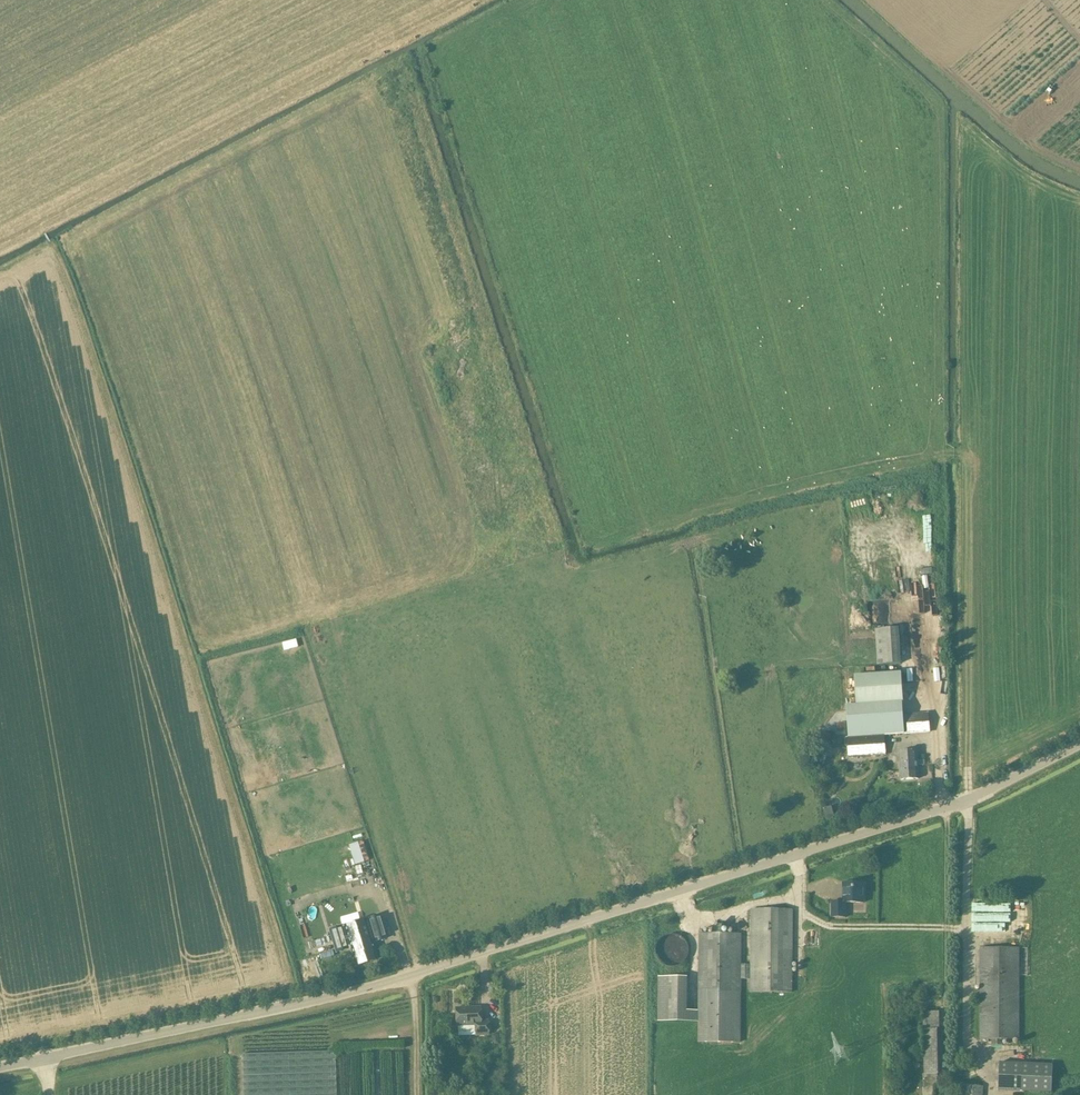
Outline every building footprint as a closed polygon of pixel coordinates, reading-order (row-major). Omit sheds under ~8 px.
[(875,630),(878,665),(901,664),(899,628),(875,630)] [(903,702),(901,673),(855,676),(857,706),(846,706),(849,738),(848,738),(849,757),(885,755),(884,736),(929,733),(928,714),(904,716),(903,702)] [(836,729),(839,732),(843,731),(845,729),(845,725),(842,723),(838,723),(836,726),(836,729)] [(912,750),(899,751),(901,780),(919,779),(918,766),(925,765),(925,760),(917,760),(917,747),(912,747),(912,750)] [(835,820),(832,806),(823,809),(826,822),(835,820)] [(355,865),(364,862),(358,841),(348,844),(355,865)] [(338,854),(341,867),(352,864),(349,852),(338,854)] [(843,884),(843,902),(831,902),(831,918),(846,918),(846,903),(864,903),(864,884),(843,884)] [(989,904),(989,920),(1013,921),(1014,905),(989,904)] [(752,910),(751,966),(742,966),(742,935),(700,934),(699,1013),(685,1013),(685,977),(659,977),(658,1021),(699,1022),(699,1042),(740,1043),(741,979),(751,979),(751,992),(792,993),(793,910),(752,910)] [(351,949),(356,966),(377,959),(372,943),(388,938),(381,915),(380,916),(367,920),(365,920),(366,920),(349,925),(344,927),(343,925),(329,929),(336,954),(351,949)] [(980,948),(980,1040),(992,1040),(992,1046),(1002,1046),(1002,1040),(1019,1040),(1019,948),(980,948)] [(456,1008),(457,1026),(476,1025),(476,1035),(489,1035),(488,1020),(481,1021),(480,1007),(456,1008)] [(937,1021),(923,1021),(923,1030),(937,1030),(937,1021)] [(938,1074),(941,1074),(940,1030),(937,1030),(923,1030),(924,1074),(923,1074),(924,1094),(934,1094),(934,1085),(938,1085),(938,1074)] [(1053,1065),(999,1064),(998,1091),(1053,1092),(1053,1065)] [(984,1087),(964,1085),(964,1094),(983,1094),(984,1087)]
